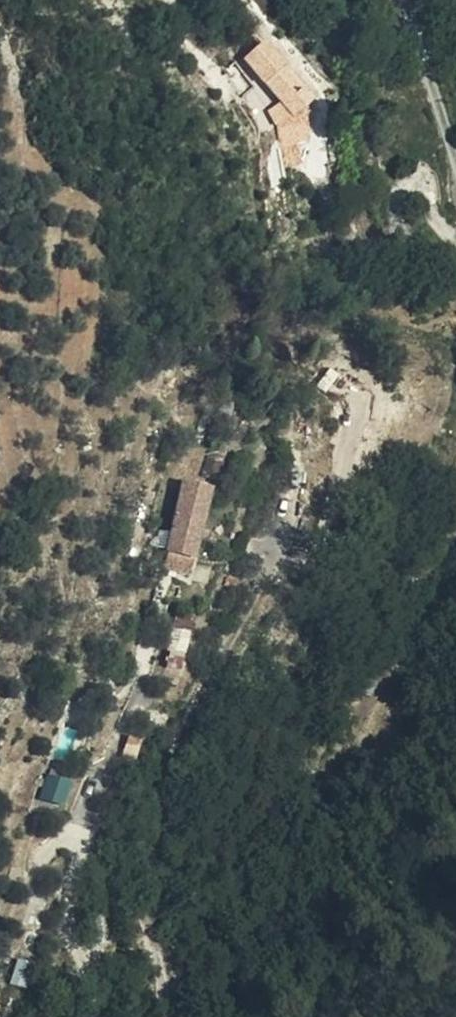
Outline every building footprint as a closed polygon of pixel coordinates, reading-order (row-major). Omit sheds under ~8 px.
[(316,111),(263,53),(246,69),(287,112),(299,123),(307,117),(316,111)] [(293,153),(313,141),(307,117),(299,123),(287,112),(276,123),(285,131),(293,153)] [(315,147),(313,141),(293,153),(315,147)] [(220,459),(207,454),(202,473),(215,477),(220,459)] [(168,554),(190,561),(208,496),(185,489),(168,554)] [(168,554),(163,570),(186,576),(190,561),(168,554)] [(177,635),(168,673),(184,677),(193,639),(177,635)] [(38,797),(63,806),(72,779),(47,771),(38,797)] [(10,984),(30,988),(34,961),(15,958),(10,984)]
